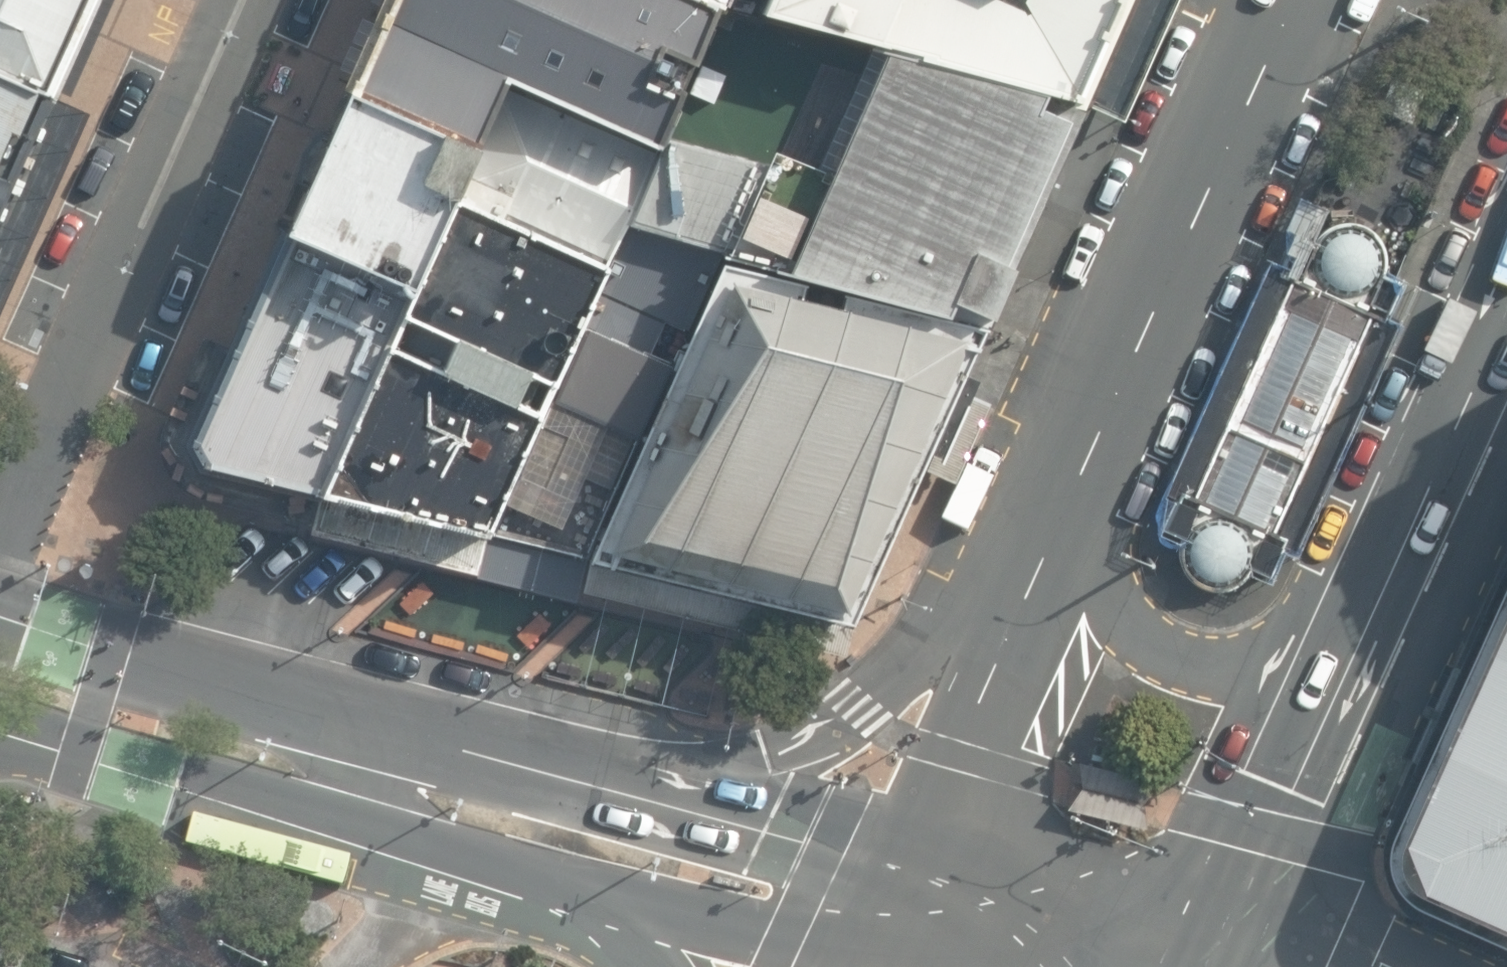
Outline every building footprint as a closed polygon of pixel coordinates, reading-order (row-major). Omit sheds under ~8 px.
[(43,86),(84,0),(0,0),(0,66),(43,86)] [(725,11),(700,0),(391,0),(349,96),(484,156),(515,87),(665,153),(671,139),(725,11)] [(725,11),(730,13),(736,0),(700,0),(725,11)] [(1093,111),(1140,0),(776,0),(766,23),(890,56),(1093,111)] [(836,179),(890,56),(766,23),(730,13),(725,11),(671,139),(773,166),(778,155),(836,179)] [(720,251),(984,318),(1093,111),(890,56),(836,179),(778,155),(773,166),(720,251)] [(43,86),(0,66),(0,176),(43,86)] [(630,229),(665,153),(515,87),(484,156),(487,157),(466,205),(611,270),(630,229)] [(487,157),(484,156),(349,96),(286,238),(422,299),(466,205),(487,157)] [(720,251),(773,166),(671,139),(665,153),(630,229),(720,251)] [(422,299),(327,501),(497,542),(498,538),(590,332),(616,273),(611,270),(466,205),(422,299)] [(1297,553),(1398,322),(1385,316),(1400,283),(1382,276),(1384,251),(1375,233),(1362,223),(1343,221),(1332,225),(1320,232),(1310,244),(1292,237),(1175,503),(1163,532),(1181,541),(1179,561),(1184,576),(1198,589),(1216,593),(1235,588),(1246,572),(1268,581),(1284,547),(1297,553)] [(590,332),(647,350),(662,317),(686,327),(720,251),(630,229),(611,270),(616,273),(590,332)] [(422,299),(286,238),(191,445),(206,471),(327,501),(422,299)] [(984,318),(720,251),(686,327),(671,359),(585,551),(850,615),(943,405),(967,354),(984,318)] [(590,332),(498,538),(585,551),(671,359),(647,350),(590,332)] [(1506,914),(1506,677),(1438,831),(1435,837),(1433,843),(1430,855),(1432,864),(1436,875),(1442,884),(1455,892),(1506,914)] [(1159,784),(1083,767),(1085,787),(1086,791),(1072,811),(1148,829),(1145,805),(1147,802),(1159,784)]
